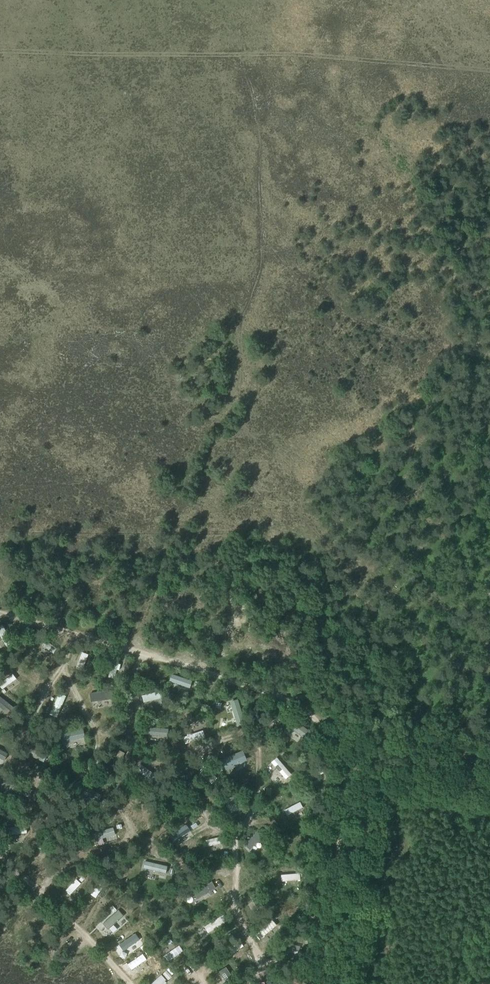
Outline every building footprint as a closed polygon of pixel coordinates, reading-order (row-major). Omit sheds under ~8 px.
[(179,682),(188,685),(191,679),(181,675),(179,682)] [(141,698),(160,696),(158,686),(139,689),(141,698)] [(53,700),(61,702),(62,695),(54,694),(53,700)] [(227,698),(233,716),(239,714),(233,696),(227,698)] [(59,734),(61,743),(85,738),(83,729),(59,734)] [(243,752),(219,760),(223,774),(247,766),(243,752)] [(310,768),(312,775),(320,773),(318,765),(310,768)] [(224,795),(228,807),(239,804),(235,792),(224,795)] [(282,806),(285,814),(297,810),(294,802),(282,806)] [(180,824),(168,835),(173,841),(185,830),(180,824)] [(203,835),(205,844),(215,842),(213,833),(203,835)] [(294,880),(294,871),(279,872),(279,880),(294,880)] [(97,877),(87,889),(93,894),(103,883),(97,877)] [(212,882),(189,894),(194,905),(217,893),(212,882)] [(128,933),(113,948),(121,956),(136,941),(128,933)] [(177,942),(162,952),(167,959),(182,949),(177,942)] [(231,952),(238,951),(236,944),(229,946),(231,952)] [(142,951),(125,959),(129,968),(146,960),(142,951)] [(166,971),(162,974),(167,980),(171,977),(166,971)] [(243,972),(238,976),(241,981),(246,977),(243,972)] [(289,983),(295,983),(298,977),(288,974),(285,982),(289,983)]
